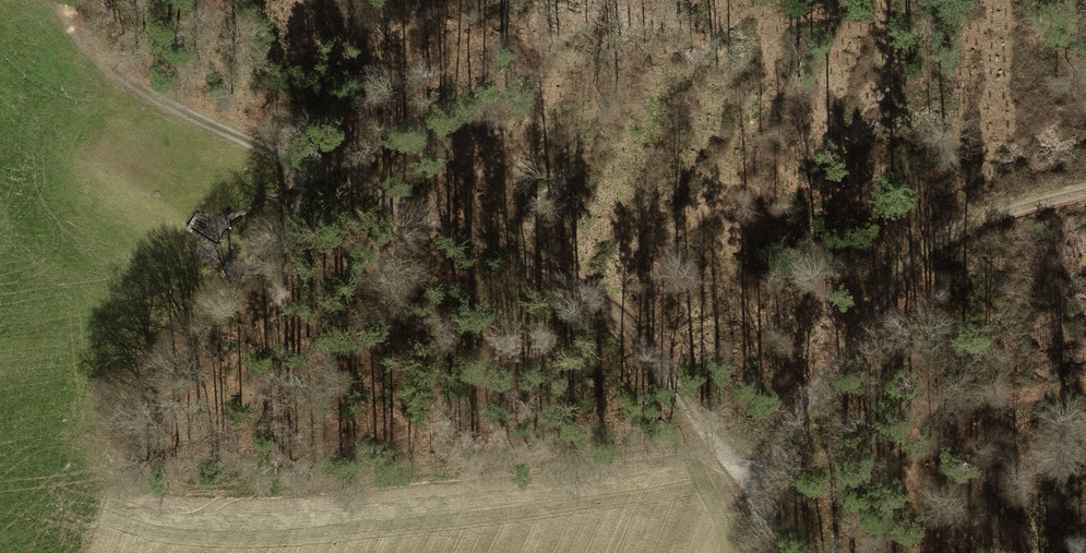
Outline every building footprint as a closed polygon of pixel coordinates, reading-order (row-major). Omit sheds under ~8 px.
[(228,234),(197,214),(187,229),(219,249),(228,234)]
